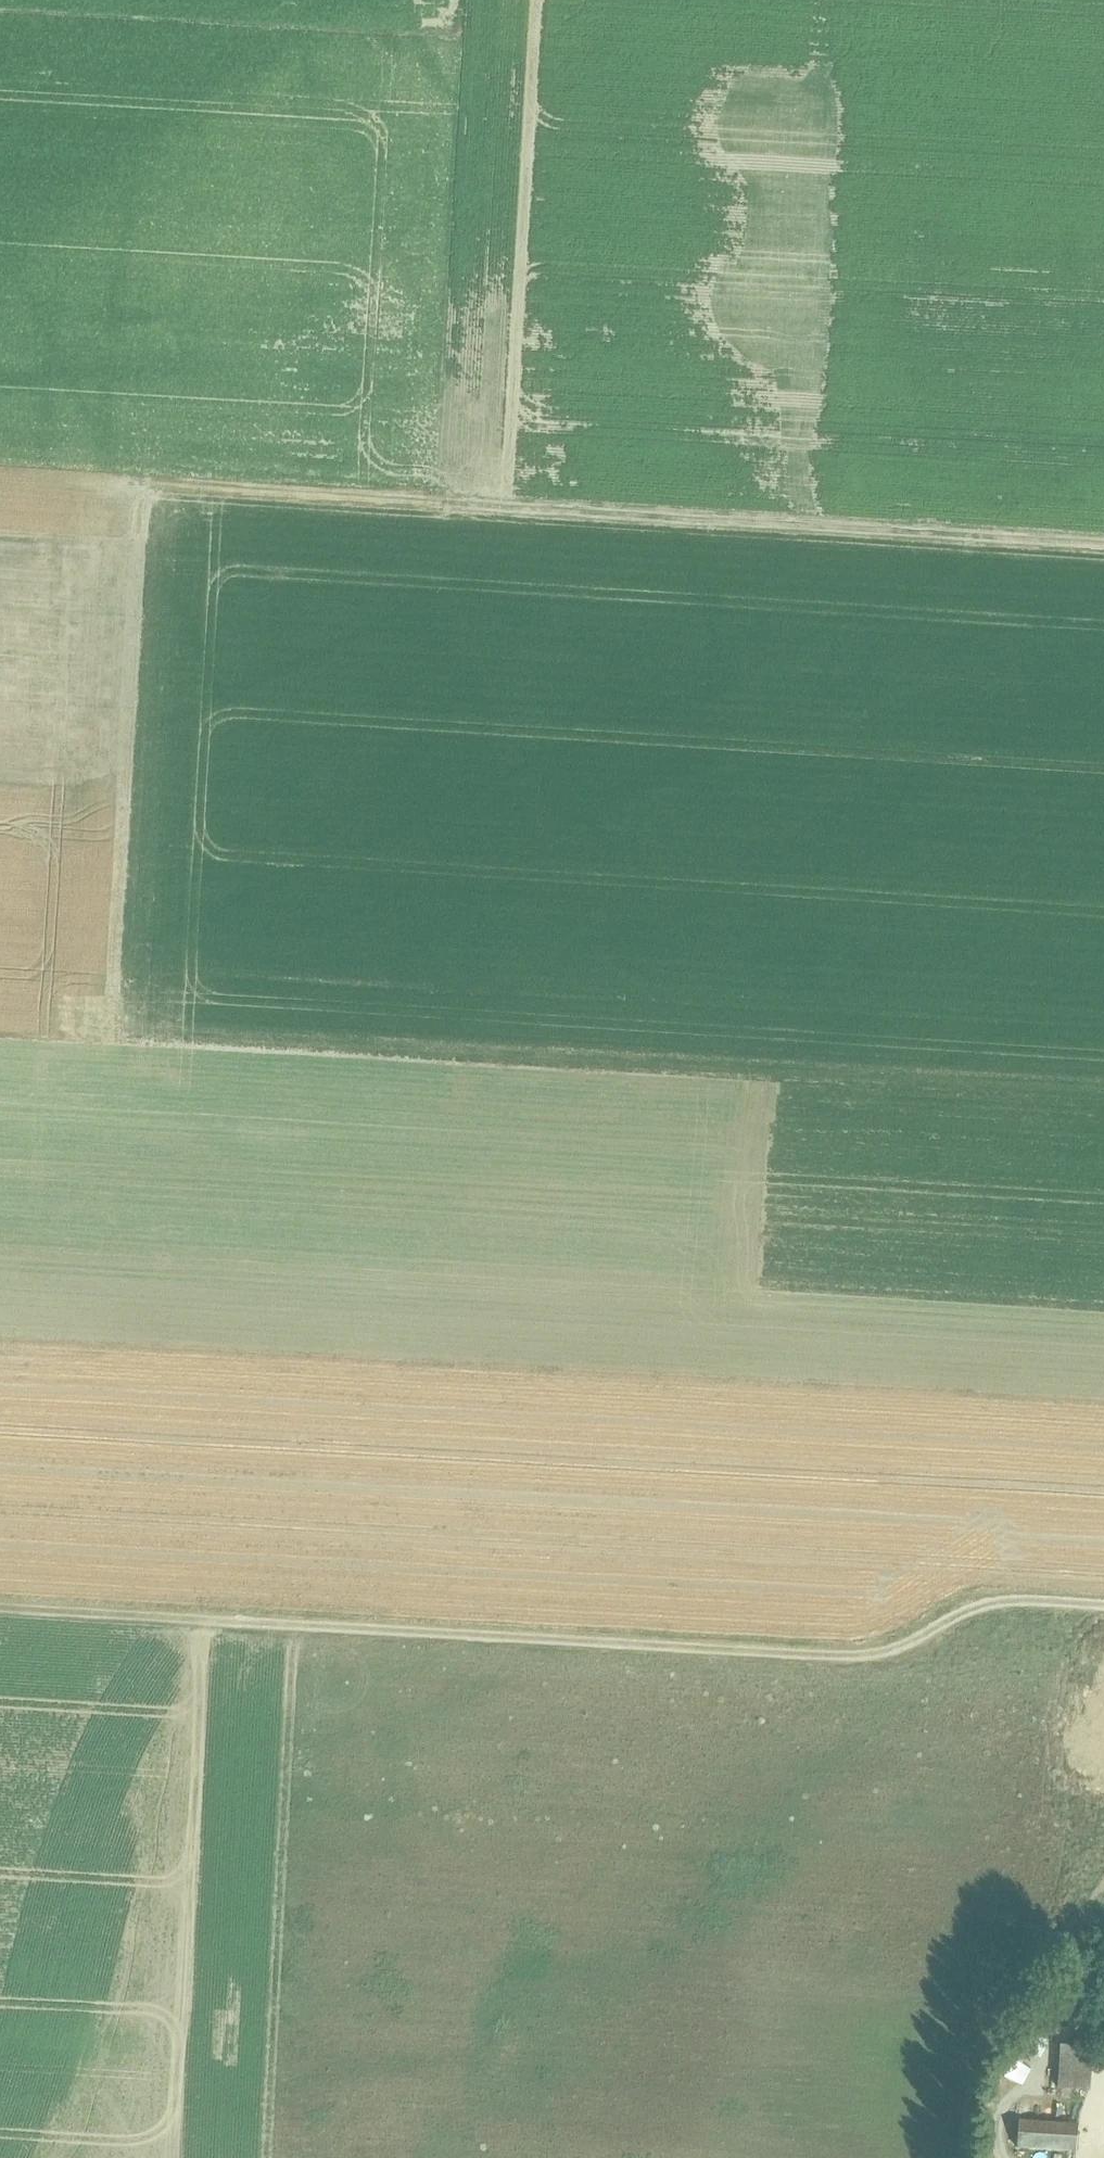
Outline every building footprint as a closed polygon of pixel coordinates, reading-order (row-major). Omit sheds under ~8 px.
[(1057,2088),(1088,2090),(1091,2046),(1060,2044),(1057,2088)] [(1017,2147),(1076,2151),(1078,2124),(1018,2120),(1017,2147)]
